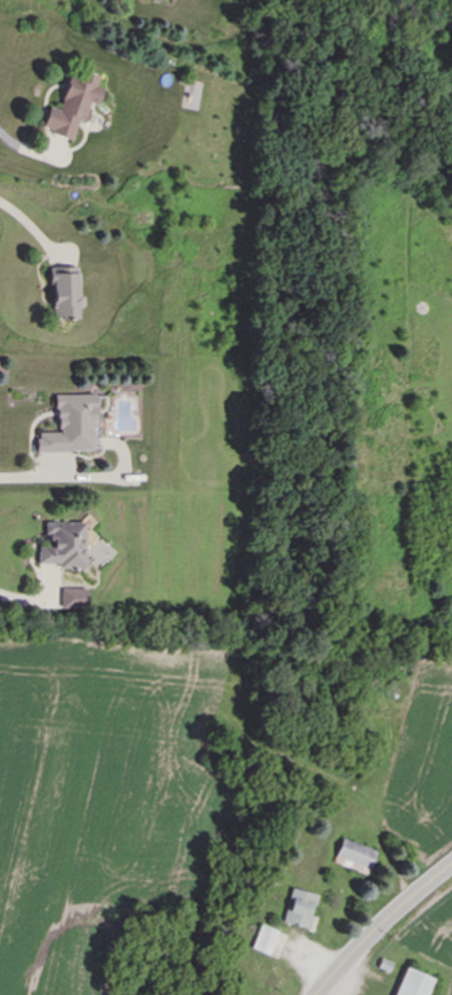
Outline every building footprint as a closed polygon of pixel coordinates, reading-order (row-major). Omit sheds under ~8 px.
[(72,138),(78,119),(84,121),(89,102),(98,104),(102,89),(96,87),(99,76),(88,73),(85,82),(68,77),(59,110),(48,106),(42,130),(72,138)] [(50,268),(53,319),(78,318),(77,307),(80,307),(78,267),(50,268)] [(37,453),(92,451),(92,439),(97,439),(95,394),(56,395),(57,432),(36,433),(37,453)] [(85,522),(45,523),(45,536),(53,536),(53,548),(38,548),(38,567),(85,567),(85,522)] [(87,606),(87,589),(61,589),(62,607),(87,606)] [(367,875),(376,851),(341,838),(333,862),(367,875)] [(316,894),(290,888),(288,898),(292,899),(289,911),(284,910),(281,922),(307,928),(316,894)] [(286,934),(258,925),(250,949),(278,958),(286,934)] [(434,978),(405,967),(394,994),(427,994),(434,978)]
